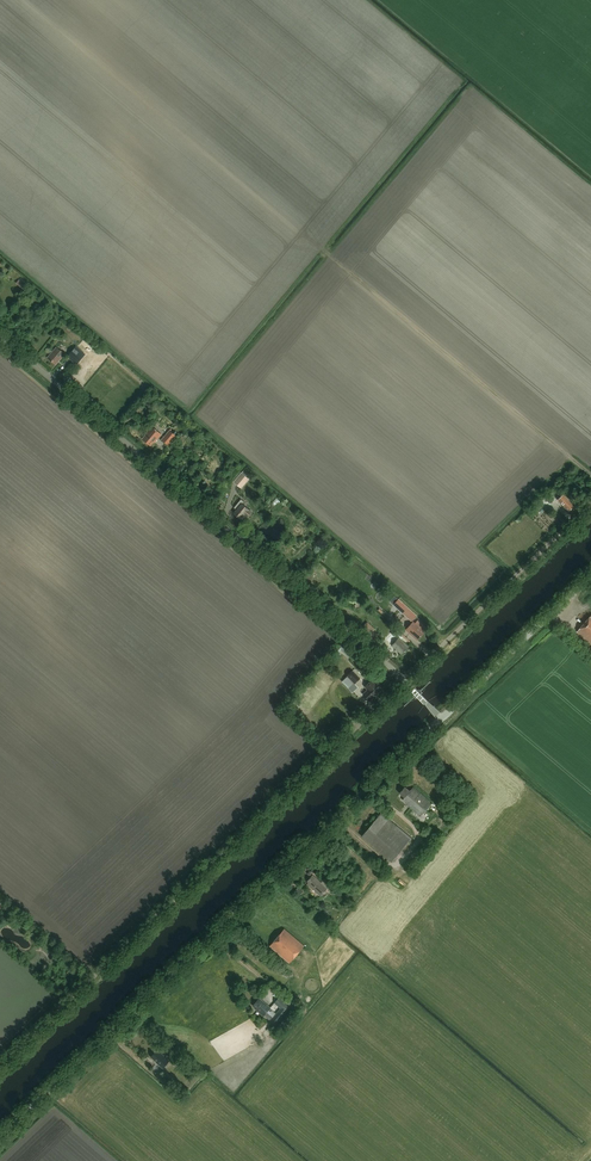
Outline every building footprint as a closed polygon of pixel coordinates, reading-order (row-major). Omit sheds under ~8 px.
[(16,283),(23,289),(26,286),(19,280),(16,283)] [(85,354),(76,346),(67,356),(77,364),(85,354)] [(57,347),(47,357),(49,359),(53,363),(54,363),(56,365),(65,354),(57,347)] [(162,434),(152,426),(145,434),(142,438),(150,445),(153,442),(154,443),(162,434)] [(161,439),(167,444),(175,435),(168,430),(161,439)] [(243,471),(234,482),(241,489),(251,478),(243,471)] [(568,511),(573,506),(562,495),(558,500),(568,511)] [(242,520),(245,516),(248,518),(252,512),(246,507),(249,504),(242,498),(234,507),(236,510),(234,513),(242,520)] [(412,622),(417,616),(398,599),(393,605),(412,622)] [(577,632),(590,644),(590,615),(577,632)] [(357,630),(371,641),(375,635),(372,633),(374,631),(364,622),(357,630)] [(413,622),(406,630),(417,640),(419,638),(422,634),(424,632),(413,622)] [(392,636),(387,641),(401,655),(403,653),(407,649),(409,647),(398,638),(396,640),(392,636)] [(349,657),(353,652),(344,645),(340,650),(349,657)] [(352,671),(347,676),(355,684),(360,679),(352,671)] [(372,680),(369,683),(368,682),(367,682),(365,684),(365,685),(366,686),(365,687),(368,690),(363,694),(369,700),(373,696),(381,689),(375,683),(372,680)] [(416,695),(414,696),(416,699),(423,693),(420,690),(419,692),(416,695)] [(421,816),(432,803),(413,787),(410,791),(405,787),(400,793),(405,797),(403,799),(408,804),(407,805),(421,816)] [(392,861),(411,838),(381,812),(362,836),(392,861)] [(321,896),(327,888),(313,875),(308,881),(309,882),(308,884),(321,896)] [(300,895),(303,891),(299,887),(295,891),(300,895)] [(289,963),(304,946),(284,929),(269,946),(289,963)] [(253,1006),(256,1009),(264,1016),(271,1008),(259,998),(253,1006)] [(274,1026),(290,1008),(278,998),(274,1003),(280,1008),(269,1021),(274,1026)] [(272,1035),(275,1031),(270,1026),(267,1030),(272,1035)] [(163,1068),(169,1060),(161,1053),(160,1053),(157,1050),(151,1057),(157,1061),(156,1062),(163,1068)] [(177,1069),(183,1063),(179,1060),(174,1065),(177,1069)]
